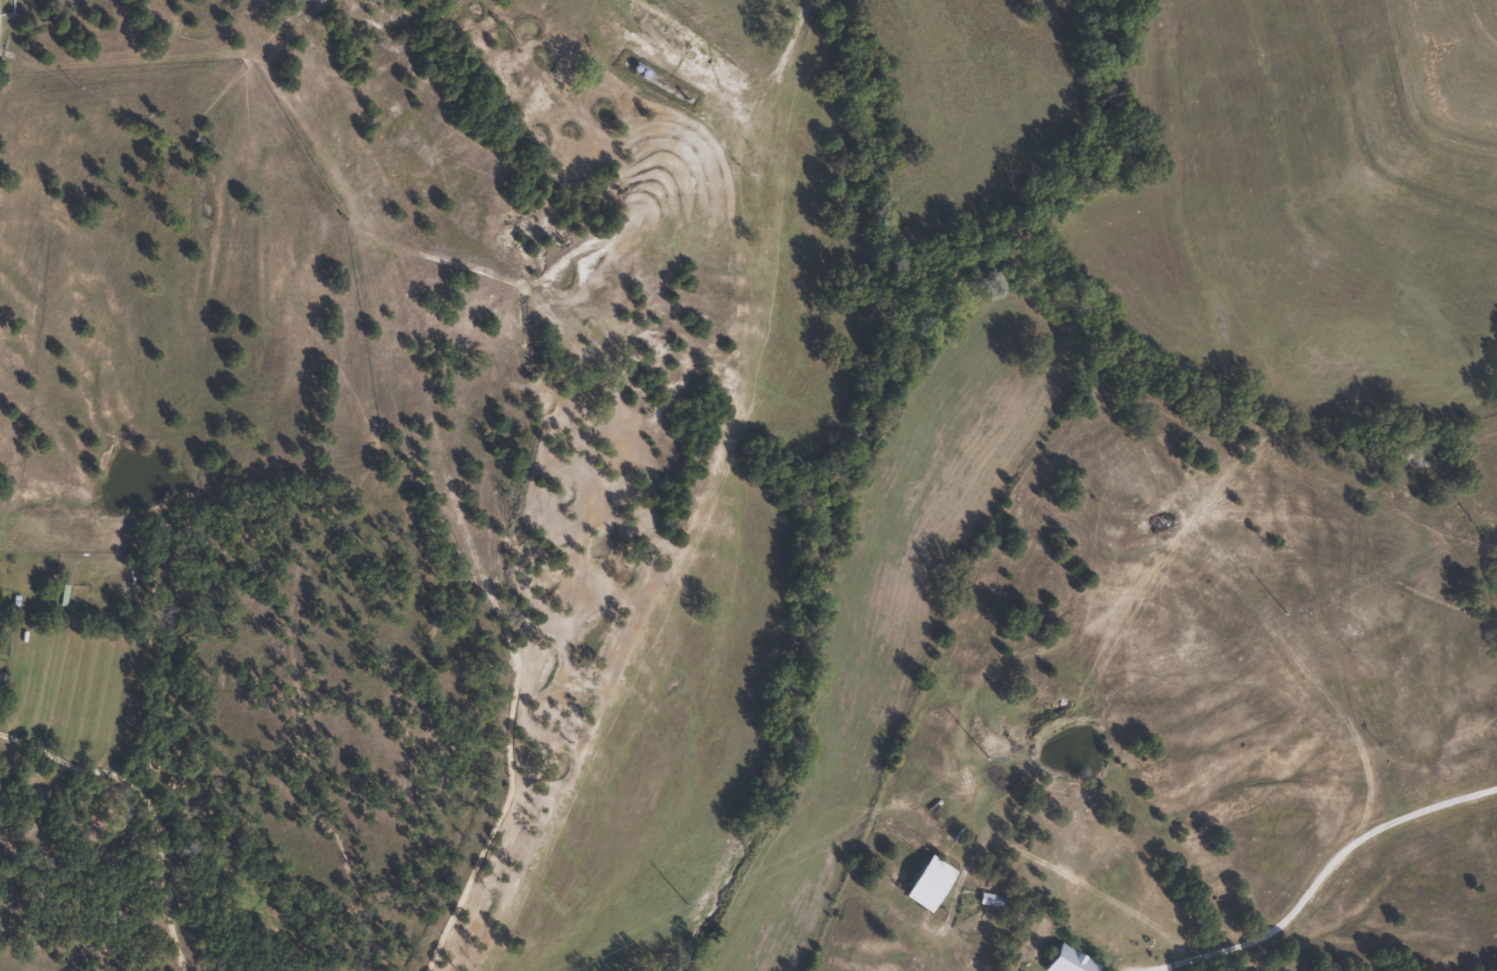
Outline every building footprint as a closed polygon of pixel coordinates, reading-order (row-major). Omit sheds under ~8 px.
[(899,899),(928,914),(952,871),(923,855),(899,899)] [(1000,896),(977,896),(977,905),(1000,905),(1000,896)] [(1095,965),(1054,943),(1039,970),(1092,970),(1095,965)]
